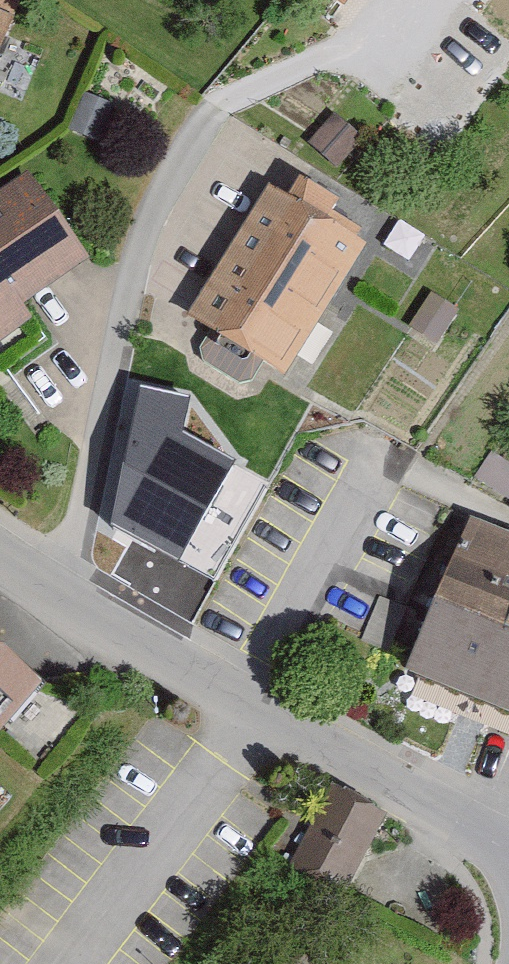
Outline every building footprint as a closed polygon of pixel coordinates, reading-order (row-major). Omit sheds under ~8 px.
[(344,140),(314,121),(297,149),(327,167),(344,140)] [(253,195),(175,324),(270,380),(345,255),(332,247),(345,227),(277,186),(267,203),(253,195)] [(12,187),(0,195),(0,335),(17,324),(7,310),(67,270),(12,187)] [(437,315),(415,301),(398,329),(420,343),(437,315)] [(188,397),(140,387),(114,523),(179,558),(232,463),(181,432),(188,397)] [(389,678),(508,727),(508,553),(450,529),(389,678)] [(0,681),(0,714),(16,694),(0,681)] [(25,719),(46,735),(71,703),(50,687),(25,719)] [(279,866),(332,891),(368,814),(315,789),(279,866)]
